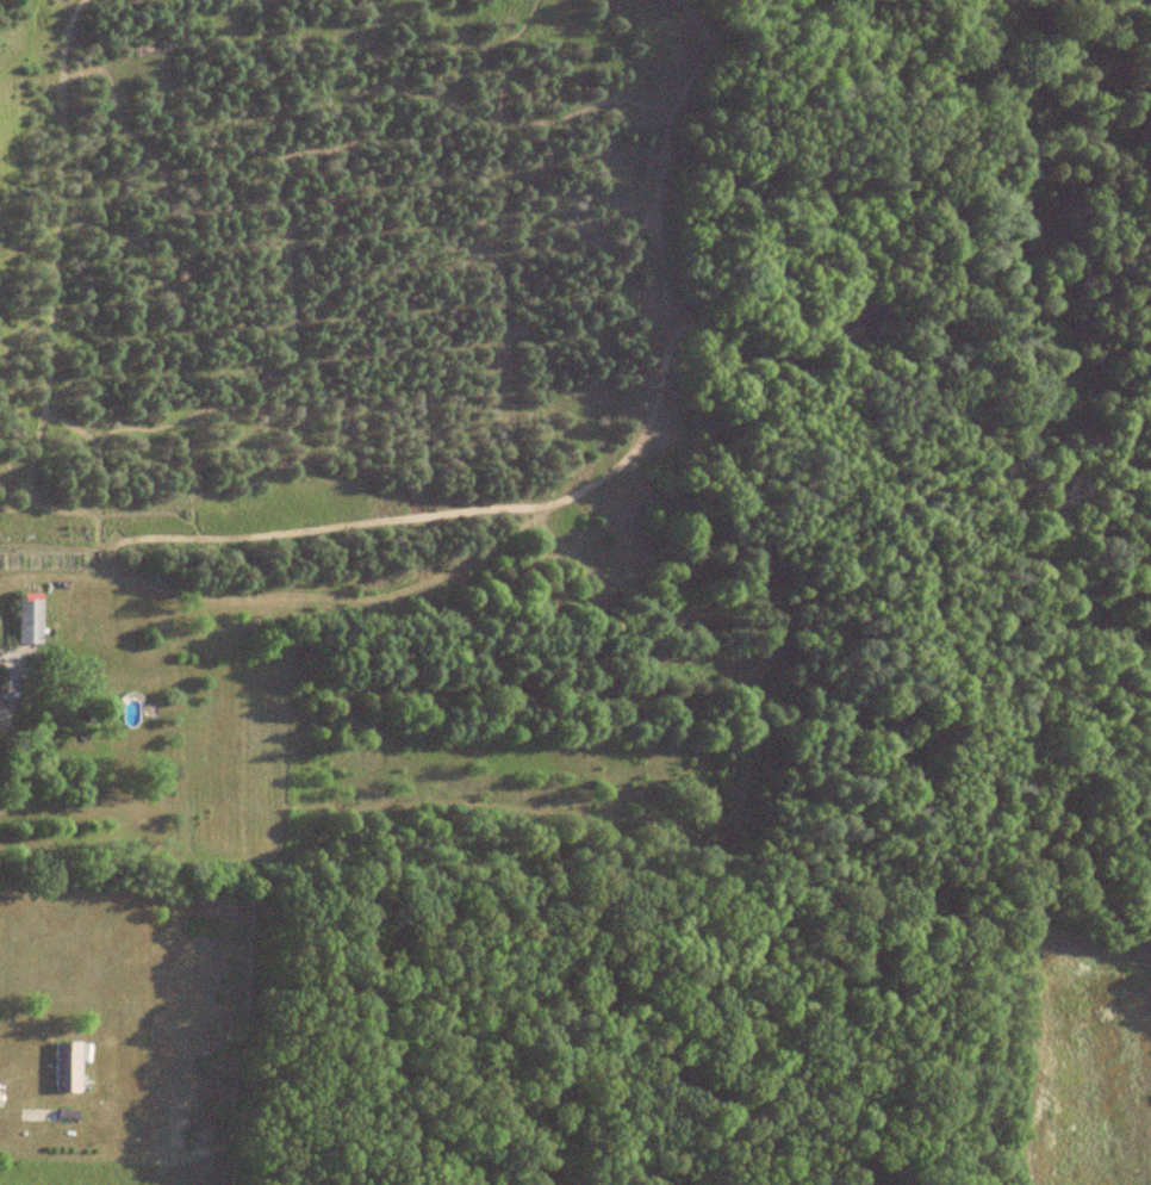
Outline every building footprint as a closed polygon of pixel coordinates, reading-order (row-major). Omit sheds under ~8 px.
[(15,601),(15,646),(39,646),(39,601),(15,601)] [(136,727),(136,696),(120,696),(120,727),(136,727)] [(78,1094),(78,1044),(53,1044),(53,1094),(78,1094)]
